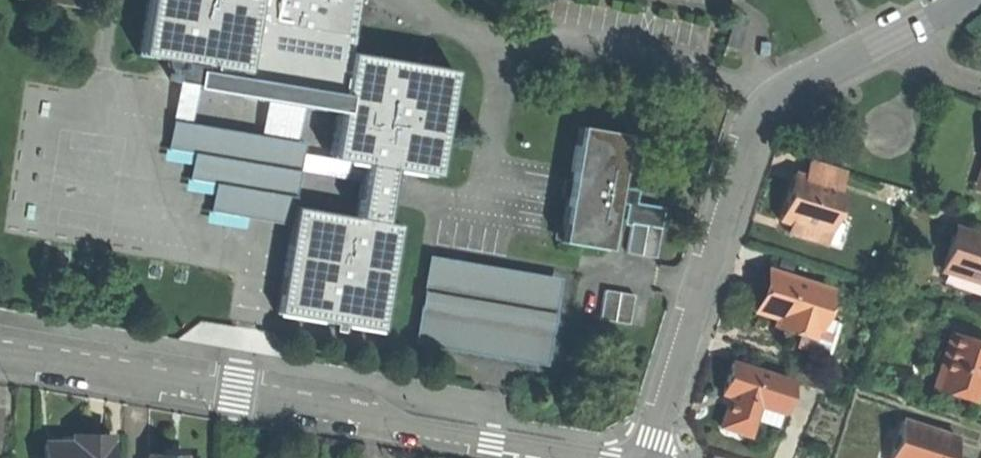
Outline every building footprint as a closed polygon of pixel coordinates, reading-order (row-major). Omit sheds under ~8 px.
[(137,54),(180,61),(243,72),(241,80),(337,96),(335,111),(327,156),(361,162),(390,167),(435,174),(453,68),(348,50),(357,0),(147,0),(137,54)] [(730,49),(742,53),(752,20),(740,16),(730,49)] [(300,105),(335,111),(337,96),(241,80),(243,72),(180,61),(179,68),(171,66),(169,78),(177,80),(196,83),(195,87),(265,99),(300,105)] [(171,118),(189,121),(195,87),(196,83),(177,80),(171,118)] [(295,139),(300,105),(265,99),(259,133),(295,139)] [(295,139),(259,133),(189,121),(171,118),(166,147),(192,151),(187,177),(213,182),(208,210),(289,223),(292,205),(298,170),(301,152),(303,140),(295,139)] [(559,240),(607,248),(615,199),(617,186),(626,133),(578,126),(559,240)] [(298,170),(358,180),(361,162),(327,156),(301,152),(298,170)] [(843,169),(808,158),(802,175),(792,171),(784,194),(777,217),(792,221),(789,231),(807,236),(810,227),(825,232),(830,218),(840,187),(838,186),(843,169)] [(358,180),(352,215),(381,220),(386,193),(390,167),(361,162),(358,180)] [(631,189),(617,186),(615,199),(629,202),(631,189)] [(664,208),(635,203),(631,222),(661,227),(664,208)] [(352,215),(292,205),(289,223),(274,312),(382,330),(400,223),(381,220),(352,215)] [(845,223),(830,218),(825,232),(822,241),(838,246),(845,223)] [(656,256),(661,227),(631,222),(627,251),(656,256)] [(822,241),(825,232),(810,227),(807,236),(822,241)] [(980,283),(980,237),(977,236),(954,228),(941,270),(980,283)] [(430,263),(415,349),(547,373),(563,284),(430,263)] [(829,290),(772,272),(766,292),(760,313),(782,320),(780,327),(800,333),(803,327),(816,331),(829,290)] [(605,297),(601,326),(630,330),(634,301),(605,297)] [(822,333),(816,331),(803,327),(800,333),(797,346),(830,357),(839,329),(824,324),(822,333)] [(973,402),(980,377),(980,376),(976,375),(980,365),(980,342),(949,332),(937,372),(943,374),(938,390),(973,402)] [(790,380),(732,362),(727,376),(722,392),(730,395),(721,422),(749,430),(754,415),(758,403),(781,411),(790,380)] [(931,388),(938,390),(943,374),(937,372),(931,388)] [(777,422),(781,411),(758,403),(754,415),(777,422)] [(900,420),(889,457),(949,457),(956,438),(900,420)] [(72,436),(72,444),(45,444),(45,457),(109,457),(109,436),(87,436),(72,436)]
